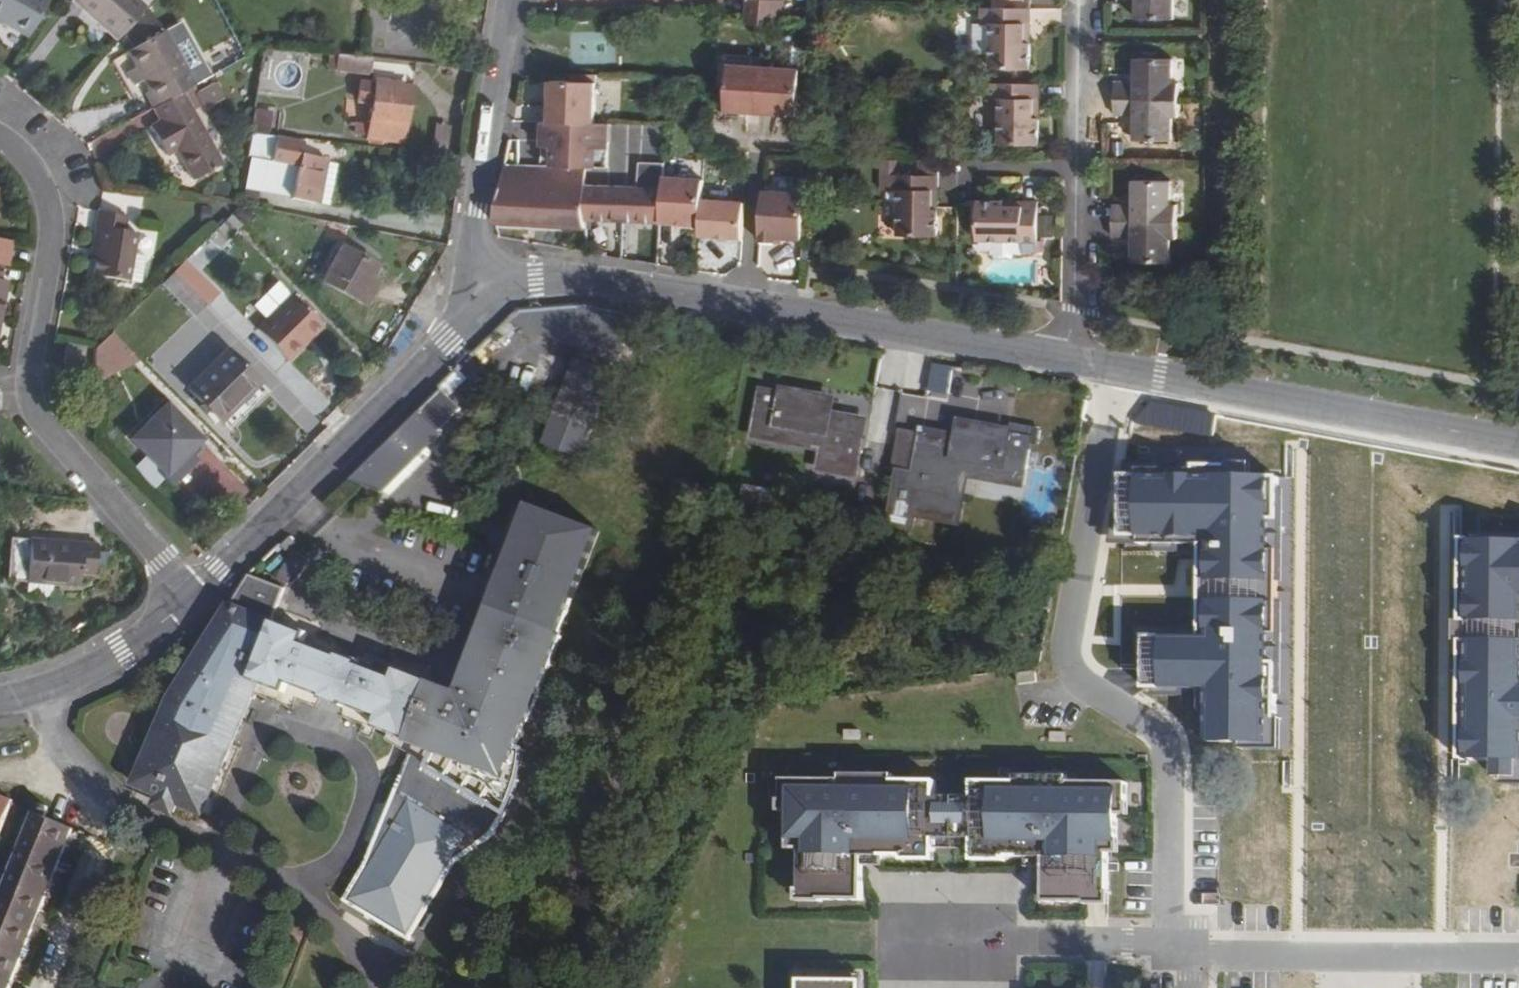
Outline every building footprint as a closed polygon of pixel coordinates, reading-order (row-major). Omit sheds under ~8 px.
[(51,3),(45,0),(0,0),(0,27),(28,43),(51,3)] [(147,15),(130,0),(76,0),(72,4),(118,46),(147,15)] [(783,28),(785,4),(776,3),(777,0),(747,0),(744,27),(783,28)] [(1138,18),(1174,19),(1174,0),(1138,0),(1138,18)] [(1033,10),(983,9),(983,24),(993,24),(993,69),(1032,69),(1033,10)] [(195,65),(175,31),(164,37),(184,72),(195,65)] [(144,102),(152,116),(182,98),(196,91),(184,72),(164,37),(129,57),(151,98),(144,102)] [(365,57),(335,54),(333,71),(368,75),(368,57),(365,57)] [(1116,100),(1180,101),(1180,84),(1174,84),(1174,60),(1137,59),(1137,84),(1116,84),(1116,100)] [(765,69),(728,67),(725,113),(762,115),(765,69)] [(801,72),(765,69),(762,115),(798,118),(801,72)] [(134,88),(143,84),(137,72),(128,76),(134,88)] [(551,82),(552,124),(597,125),(596,78),(570,78),(570,82),(551,82)] [(215,97),(208,84),(196,91),(182,98),(152,116),(157,124),(147,130),(163,158),(172,153),(189,184),(220,166),(193,117),(190,111),(215,97)] [(1043,85),(992,84),(992,100),(1001,100),(1001,144),(1041,145),(1043,85)] [(351,108),(372,109),(370,129),(356,128),(355,138),(404,142),(408,90),(374,88),(352,87),(351,108)] [(190,111),(193,117),(219,103),(215,97),(190,111)] [(1180,118),(1180,101),(1116,100),(1115,117),(1136,117),(1136,141),(1173,141),(1173,117),(1180,118)] [(254,132),(273,133),(274,109),(255,109),(254,132)] [(273,142),(273,140),(250,138),(249,146),(273,148),(270,165),(246,162),(246,164),(292,174),(287,202),(313,206),(322,161),(295,157),(297,146),(273,142)] [(249,146),(246,162),(270,165),(273,148),(249,146)] [(899,158),(884,158),(883,175),(890,175),(899,176),(899,158)] [(938,236),(939,211),(940,159),(923,158),(922,176),(899,176),(890,175),(889,192),(899,192),(899,236),(938,236)] [(505,165),(493,225),(586,230),(586,221),(585,186),(585,168),(505,165)] [(662,189),(659,223),(699,226),(701,202),(703,182),(663,179),(662,189)] [(1115,222),(1178,222),(1178,206),(1172,206),(1172,181),(1136,181),(1136,206),(1115,206),(1115,222)] [(586,221),(659,223),(662,189),(585,186),(586,221)] [(763,189),(761,241),(812,243),(814,191),(763,189)] [(744,205),(701,202),(699,226),(699,238),(741,241),(744,205)] [(1040,203),(980,203),(979,241),(997,242),(1024,242),(1024,252),(1039,252),(1040,203)] [(215,252),(235,232),(225,221),(204,241),(215,252)] [(1115,222),(1114,238),(1135,238),(1134,262),(1172,263),(1172,239),(1178,239),(1178,222),(1115,222)] [(97,243),(90,274),(87,289),(122,296),(127,270),(131,250),(117,247),(120,234),(93,229),(90,241),(97,243)] [(84,273),(90,274),(97,243),(90,241),(84,273)] [(179,265),(189,276),(215,252),(204,241),(179,265)] [(1024,242),(997,242),(997,255),(1001,259),(1013,259),(1017,256),(1017,252),(1024,252),(1024,242)] [(337,252),(318,288),(359,310),(371,289),(365,286),(373,271),(337,252)] [(168,276),(200,309),(211,298),(189,276),(179,265),(168,276)] [(127,270),(122,296),(134,299),(139,272),(127,270)] [(187,321),(200,309),(168,276),(155,288),(187,321)] [(300,349),(317,331),(291,305),(255,341),(286,372),(304,353),(300,349)] [(528,313),(516,318),(590,348),(586,361),(580,359),(547,442),(584,456),(617,374),(608,370),(612,356),(620,359),(638,315),(595,308),(570,307),(528,313)] [(321,336),(317,331),(300,349),(304,353),(321,336)] [(88,374),(88,380),(129,363),(104,337),(87,353),(88,374)] [(219,354),(181,393),(221,434),(260,396),(219,354)] [(931,366),(904,362),(900,391),(926,395),(927,390),(931,366)] [(88,380),(88,388),(135,368),(129,363),(88,380)] [(951,370),(931,366),(927,390),(947,393),(951,370)] [(421,413),(445,437),(467,416),(469,410),(459,400),(475,382),(464,371),(421,413)] [(782,391),(764,388),(755,442),(821,451),(819,471),(863,479),(872,417),(837,412),(839,395),(783,386),(782,391)] [(158,476),(181,454),(192,443),(158,411),(125,445),(158,476)] [(421,413),(355,479),(388,494),(445,437),(421,413)] [(955,431),(927,427),(921,469),(902,466),(894,518),(914,521),(916,509),(960,516),(964,487),(956,486),(957,476),(966,477),(1025,487),(1035,437),(1013,434),(1014,425),(957,416),(955,431)] [(921,469),(927,427),(907,424),(901,466),(902,466),(921,469)] [(192,465),(181,454),(158,476),(156,479),(167,490),(192,465)] [(1280,477),(1119,474),(1118,543),(1198,545),(1197,641),(1146,640),(1145,686),(1208,687),(1207,747),(1276,748),(1280,477)] [(966,477),(957,476),(956,486),(964,487),(966,477)] [(30,517),(31,506),(21,506),(20,516),(30,517)] [(40,507),(31,506),(30,517),(39,518),(40,507)] [(1460,536),(1456,761),(1496,761),(1496,785),(1518,786),(1518,537),(1460,536)] [(4,587),(24,588),(50,590),(76,592),(76,579),(93,580),(95,548),(27,544),(8,543),(4,587)] [(514,564),(509,579),(541,591),(546,575),(514,564)] [(179,684),(141,775),(136,788),(162,798),(158,808),(179,816),(183,807),(206,816),(245,719),(259,683),(292,694),(296,685),(327,696),(325,701),(349,710),(350,705),(384,718),(380,729),(394,734),(392,741),(432,767),(453,781),(443,795),(475,816),(484,802),(507,816),(511,803),(517,780),(519,766),(520,753),(513,751),(523,725),(526,726),(558,641),(556,637),(569,601),(541,591),(509,579),(503,577),(458,696),(436,688),(438,681),(402,669),(399,677),(366,665),(368,662),(344,653),(343,656),(311,645),(314,633),(283,623),(291,599),(252,579),(250,581),(179,684)] [(50,590),(24,588),(24,600),(50,602),(50,590)] [(1036,671),(1017,673),(1019,685),(1037,682),(1036,671)] [(1051,732),(1051,742),(1065,743),(1065,732),(1051,732)] [(453,781),(432,767),(420,785),(441,799),(453,781)] [(788,885),(788,908),(822,908),(822,905),(863,905),(863,865),(880,865),(880,860),(893,860),(893,865),(936,865),(936,848),(970,848),(970,865),(1013,865),(1013,859),(1025,859),(1025,865),(1041,865),(1041,904),(1081,904),(1081,908),(1117,908),(1117,882),(1108,882),(1108,855),(1127,855),(1127,830),(1119,830),(1119,816),(1136,816),(1136,792),(1128,792),(1128,778),(1068,778),(1068,773),(1067,773),(1067,768),(1020,769),(1020,773),(1015,773),(1015,778),(970,778),(970,795),(937,795),(937,778),(892,778),(892,774),(887,774),(887,769),(839,769),(839,779),(777,779),(777,794),(770,794),(770,819),(789,819),(789,833),(779,833),(779,857),(798,857),(798,885),(788,885)] [(0,797),(0,835),(13,802),(0,797)] [(35,815),(45,819),(47,816),(48,814),(48,812),(47,811),(46,809),(44,808),(42,808),(40,808),(39,809),(37,809),(36,811),(35,815)] [(71,830),(45,819),(35,815),(32,814),(0,896),(0,987),(10,987),(71,830)] [(864,973),(845,973),(845,979),(797,978),(797,987),(864,987),(864,973)]
